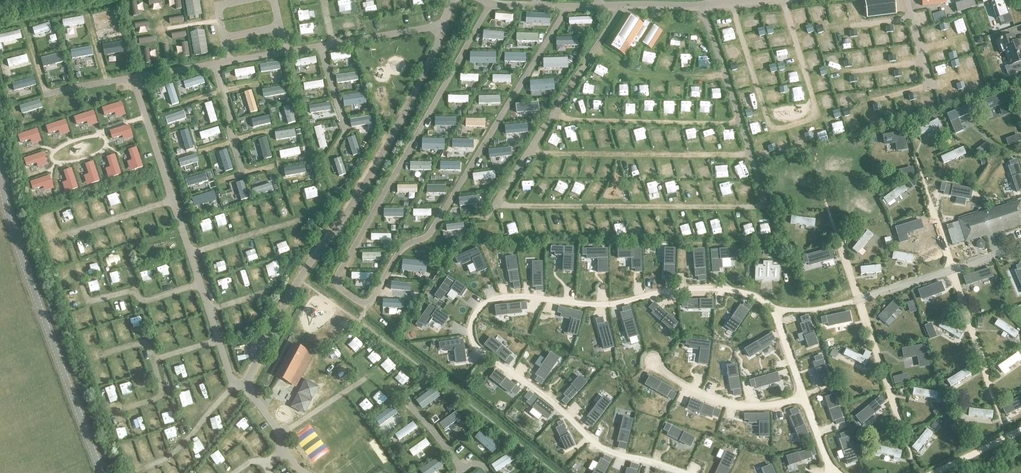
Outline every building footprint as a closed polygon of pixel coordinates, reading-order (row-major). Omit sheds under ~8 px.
[(862,1),(865,18),(893,16),(891,0),(870,0),(862,1)] [(974,7),(972,0),(921,0),(922,7),(945,4),(945,5),(952,4),(956,13),(974,7)] [(1010,15),(1005,0),(982,0),(983,3),(990,1),(996,19),(1010,15)] [(116,19),(114,12),(94,15),(95,22),(116,19)] [(548,23),(549,15),(529,14),(528,22),(548,23)] [(646,21),(644,25),(626,14),(606,44),(624,56),(630,47),(634,49),(639,42),(651,50),(663,32),(646,21)] [(64,27),(84,24),(83,17),(63,20),(64,27)] [(35,35),(52,30),(50,23),(33,28),(35,35)] [(22,38),(20,31),(0,35),(0,43),(22,38)] [(1015,42),(1013,35),(996,41),(1000,54),(1005,52),(1010,66),(1020,62),(1020,51),(1020,47),(1020,46),(1019,41),(1015,42)] [(124,48),(123,42),(103,45),(104,52),(124,48)] [(93,54),(92,47),(72,51),(73,58),(93,54)] [(351,58),(350,51),(331,54),(332,61),(351,58)] [(61,61),(59,54),(42,59),(44,66),(61,61)] [(28,62),(27,55),(7,60),(9,67),(28,62)] [(296,67),(317,63),(315,57),(294,61),(296,67)] [(282,83),(277,63),(270,64),(275,85),(282,83)] [(255,74),(254,68),(235,71),(236,77),(255,74)] [(355,79),(354,73),(336,76),(337,81),(355,79)] [(186,89),(205,83),(203,76),(184,82),(186,89)] [(36,86),(34,78),(12,84),(14,91),(36,86)] [(305,90),(324,87),(323,81),(304,84),(305,90)] [(179,103),(173,84),(166,86),(172,105),(179,103)] [(264,98),(286,94),(285,86),(262,90),(264,98)] [(257,111),(251,90),(244,93),(250,113),(257,111)] [(1004,93),(984,101),(987,110),(998,105),(1002,116),(1011,112),(1004,93)] [(361,101),(360,95),(344,97),(344,103),(361,101)] [(43,108),(40,100),(20,106),(22,114),(43,108)] [(217,122),(211,102),(205,104),(210,124),(217,122)] [(314,113),(331,110),(330,103),(313,105),(314,113)] [(516,111),(537,109),(537,103),(516,105),(516,111)] [(966,106),(948,114),(955,133),(963,130),(958,118),(969,113),(966,106)] [(264,122),(262,115),(242,119),(244,126),(264,122)] [(372,124),(370,117),(354,119),(355,127),(372,124)] [(938,119),(916,130),(919,137),(941,126),(938,119)] [(503,133),(522,132),(522,125),(503,127),(503,133)] [(327,147),(321,126),(314,128),(320,149),(327,147)] [(201,139),(220,134),(218,127),(199,133),(201,139)] [(193,148),(187,130),(181,133),(187,150),(193,148)] [(276,140),(296,137),(295,130),(275,133),(276,140)] [(903,132),(882,135),(884,146),(895,144),(896,152),(906,150),(903,132)] [(272,157),(266,137),(258,140),(264,159),(272,157)] [(360,152),(355,138),(350,140),(355,154),(360,152)] [(514,147),(487,150),(488,156),(501,155),(501,157),(504,157),(503,155),(515,153),(514,147)] [(963,147),(940,157),(943,164),(965,154),(963,147)] [(281,158),(300,155),(299,148),(279,152),(281,158)] [(233,170),(226,150),(220,152),(226,172),(233,170)] [(197,154),(178,160),(180,168),(199,162),(197,154)] [(827,158),(826,165),(851,168),(851,160),(827,158)] [(1008,167),(1017,192),(1020,191),(1020,173),(1016,160),(1009,162),(1010,166),(1008,167)] [(286,176),(307,173),(305,166),(285,169),(286,176)] [(474,181),(495,178),(494,171),(473,174),(474,181)] [(790,171),(788,177),(812,185),(814,178),(790,171)] [(205,174),(189,179),(190,185),(201,182),(201,183),(204,182),(204,180),(207,179),(205,174)] [(902,184),(883,199),(887,205),(907,190),(902,184)] [(951,185),(948,191),(970,201),(973,195),(951,185)] [(427,193),(446,194),(446,186),(427,186),(427,193)] [(196,205),(215,199),(213,192),(194,198),(196,205)] [(229,204),(247,199),(245,193),(227,198),(229,204)] [(854,193),(851,199),(872,211),(875,205),(854,193)] [(479,203),(479,196),(458,198),(459,206),(479,203)] [(966,241),(1020,224),(1020,203),(1020,202),(960,221),(966,241)] [(791,216),(790,223),(814,227),(815,219),(791,216)] [(910,220),(906,227),(928,238),(931,232),(910,220)] [(462,233),(462,227),(442,229),(442,235),(456,233),(457,236),(460,235),(460,233),(462,233)] [(868,231),(852,249),(858,254),(873,235),(868,231)] [(573,248),(551,247),(551,253),(555,254),(555,257),(563,257),(563,272),(572,272),(573,248)] [(477,249),(455,258),(458,263),(461,262),(462,264),(472,260),(478,273),(486,269),(477,249)] [(640,249),(618,249),(618,259),(632,258),(632,268),(636,268),(636,272),(641,272),(640,249)] [(735,249),(711,251),(713,273),(719,272),(718,269),(721,268),(721,259),(736,258),(735,249)] [(608,250),(584,250),(584,256),(588,256),(588,259),(599,259),(599,273),(608,273),(608,250)] [(675,250),(666,250),(665,275),(668,275),(668,280),(674,280),(675,250)] [(703,251),(694,251),(696,276),(699,276),(699,282),(705,281),(703,251)] [(813,251),(810,257),(833,267),(835,260),(813,251)] [(893,252),(892,259),(912,263),(913,255),(893,252)] [(516,258),(506,259),(510,284),(513,283),(514,289),(520,288),(516,258)] [(543,262),(533,262),(533,287),(537,287),(537,293),(543,293),(543,262)] [(422,273),(422,267),(401,265),(401,272),(404,272),(404,274),(406,274),(406,272),(411,273),(411,274),(415,275),(415,273),(422,273)] [(880,265),(860,267),(861,274),(881,272),(880,265)] [(1008,276),(1012,282),(1020,275),(1020,266),(1008,276)] [(990,268),(963,277),(965,286),(966,286),(992,277),(990,268)] [(448,277),(440,289),(447,293),(450,289),(461,296),(466,289),(448,277)] [(936,283),(920,301),(925,306),(941,288),(936,283)] [(1011,307),(1017,311),(1020,304),(1020,290),(1011,307)] [(408,301),(385,300),(385,306),(396,307),(396,309),(399,309),(399,307),(408,308),(408,301)] [(713,300),(682,301),(682,307),(688,307),(688,310),(713,310),(713,300)] [(894,301),(877,318),(882,323),(899,306),(894,301)] [(525,303),(495,307),(496,316),(521,313),(521,310),(526,309),(525,303)] [(654,303),(650,308),(654,312),(652,314),(671,330),(677,323),(654,303)] [(740,307),(726,327),(734,332),(751,307),(746,303),(743,308),(740,307)] [(430,306),(416,325),(421,328),(423,325),(425,327),(432,318),(443,326),(448,319),(430,306)] [(559,307),(558,313),(562,314),(561,317),(571,320),(568,334),(576,336),(582,313),(559,307)] [(624,315),(621,316),(628,339),(637,337),(628,308),(622,309),(624,315)] [(847,313),(827,327),(831,333),(851,319),(847,313)] [(804,324),(801,325),(809,348),(817,345),(808,316),(802,318),(804,324)] [(602,318),(596,320),(598,327),(602,341),(601,342),(603,348),(604,348),(604,349),(613,347),(607,323),(604,324),(602,318)] [(998,319),(994,325),(1014,338),(1018,333),(998,319)] [(942,321),(939,327),(960,339),(963,333),(942,321)] [(770,334),(744,350),(749,357),(770,345),(769,342),(774,339),(770,334)] [(345,338),(332,348),(335,352),(349,343),(345,338)] [(491,338),(485,345),(503,359),(509,364),(513,360),(508,356),(510,354),(491,338)] [(687,339),(686,345),(690,345),(689,349),(700,350),(698,364),(707,365),(710,342),(687,339)] [(462,340),(439,343),(440,349),(444,349),(444,351),(455,350),(456,354),(455,354),(456,362),(457,362),(457,363),(466,362),(462,340)] [(276,377),(296,388),(314,354),(293,343),(276,377)] [(925,345),(902,349),(903,359),(918,356),(920,367),(929,366),(925,345)] [(846,349),(843,355),(865,366),(868,359),(846,349)] [(998,367),(1002,372),(1020,359),(1020,357),(1018,353),(998,367)] [(539,376),(536,381),(541,384),(545,378),(558,359),(550,354),(537,374),(539,376)] [(817,363),(814,364),(822,388),(831,385),(821,356),(815,357),(817,363)] [(736,365),(727,366),(730,391),(733,390),(734,396),(740,395),(736,365)] [(967,368),(947,380),(950,386),(971,374),(967,368)] [(496,372),(490,379),(510,394),(511,392),(516,395),(520,390),(496,372)] [(777,373),(749,381),(751,387),(756,385),(757,388),(780,382),(777,373)] [(565,397),(561,402),(566,406),(586,383),(579,377),(563,395),(565,397)] [(650,377),(645,385),(672,400),(675,395),(670,392),(671,389),(650,377)] [(291,407),(304,415),(320,387),(305,379),(291,407)] [(436,388),(418,401),(423,407),(433,399),(434,401),(437,399),(436,397),(440,394),(436,388)] [(914,388),(912,395),(936,399),(938,392),(914,388)] [(529,393),(525,398),(530,401),(528,403),(534,408),(530,414),(538,421),(543,415),(548,419),(553,412),(529,393)] [(834,395),(826,398),(834,421),(836,420),(838,424),(844,422),(834,395)] [(1004,414),(1008,419),(1020,406),(1020,397),(1020,396),(1004,414)] [(591,418),(587,423),(592,427),(597,421),(611,403),(603,397),(588,417),(591,418)] [(691,400),(688,409),(711,418),(712,415),(718,417),(720,411),(691,400)] [(866,402),(854,423),(860,426),(872,405),(866,402)] [(393,406),(378,416),(382,421),(396,411),(393,406)] [(969,408),(968,415),(992,418),(993,411),(969,408)] [(793,417),(791,418),(800,441),(808,437),(797,409),(791,411),(793,417)] [(457,411),(439,424),(444,430),(461,417),(457,411)] [(768,414),(745,415),(745,420),(749,420),(749,423),(755,423),(759,423),(759,437),(768,437),(768,414)] [(623,418),(618,442),(620,443),(619,448),(625,450),(632,420),(623,418)] [(558,427),(555,429),(566,450),(574,446),(565,429),(566,428),(562,420),(557,423),(558,427)] [(413,422),(395,435),(399,441),(417,428),(413,422)] [(667,424),(664,430),(669,433),(668,435),(690,447),(694,438),(674,428),(667,424)] [(927,429),(912,447),(917,452),(933,433),(927,429)] [(497,447),(482,433),(476,439),(492,453),(497,447)] [(843,440),(840,441),(848,465),(857,462),(847,433),(841,435),(843,440)] [(425,439),(409,451),(413,456),(429,445),(425,439)] [(878,446),(877,453),(900,458),(902,451),(878,446)] [(814,449),(786,457),(789,466),(813,458),(812,455),(815,454),(814,449)] [(717,472),(727,472),(734,457),(726,453),(717,472)] [(507,454),(491,465),(495,471),(511,460),(507,454)] [(594,472),(604,472),(612,460),(606,457),(604,461),(601,460),(594,472)] [(422,470),(424,472),(429,472),(440,465),(437,460),(422,470)] [(627,472),(636,472),(638,466),(632,465),(630,470),(628,469),(627,472)]
